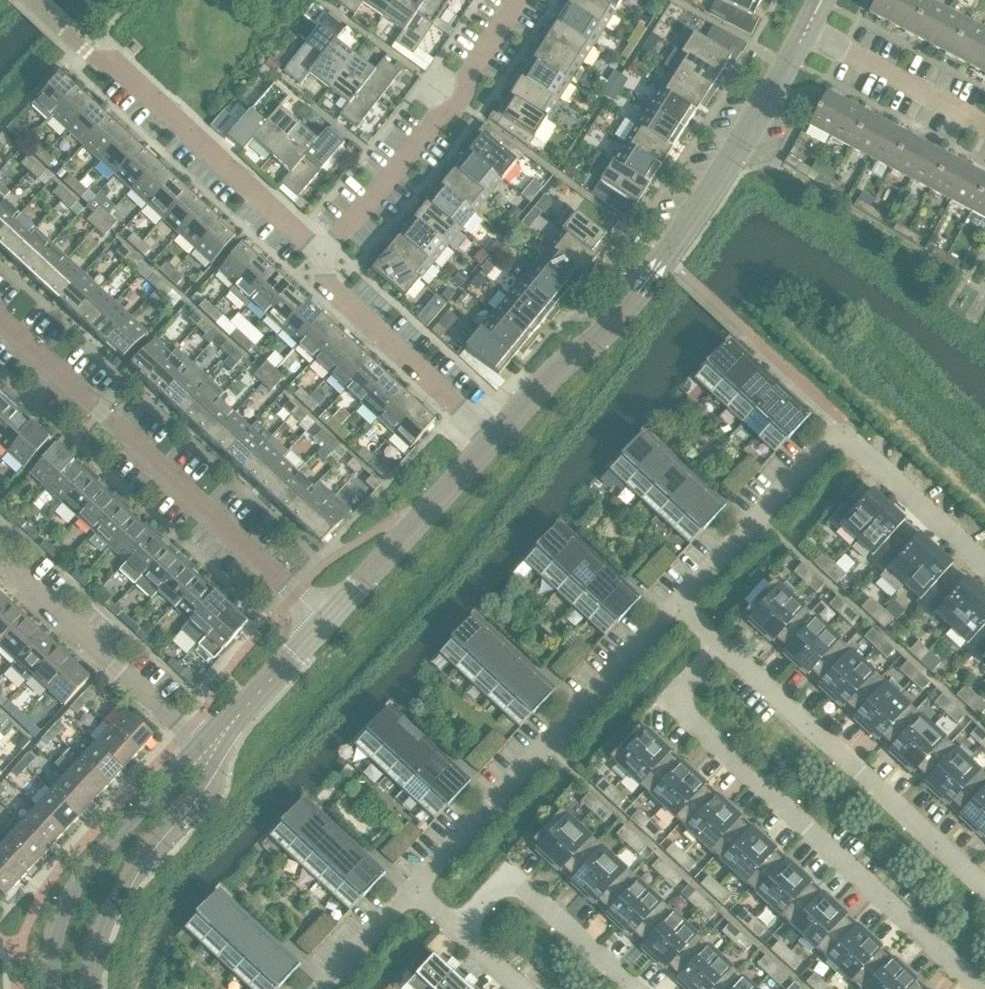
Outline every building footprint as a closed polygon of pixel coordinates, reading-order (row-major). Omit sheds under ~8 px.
[(336,3),(354,16),(363,4),(383,17),(395,0),(338,0),(336,3)] [(433,26),(395,0),(383,17),(403,31),(395,43),(413,55),(433,26)] [(451,0),(395,0),(433,26),(451,0)] [(601,0),(564,0),(563,2),(604,29),(617,10),(601,0)] [(617,10),(623,0),(601,0),(617,10)] [(708,14),(751,36),(759,18),(754,16),(754,15),(751,14),(755,6),(758,7),(761,0),(715,0),(708,14)] [(903,0),(875,0),(869,13),(890,24),(903,0)] [(927,1),(926,0),(903,0),(890,24),(910,35),(927,1)] [(930,45),(948,12),(927,1),(910,35),(930,45)] [(604,29),(563,2),(556,13),(561,16),(556,23),(593,47),(604,29)] [(950,56),(968,22),(948,12),(930,45),(950,56)] [(336,41),(344,29),(327,16),(305,44),(342,72),(355,56),(336,41)] [(984,39),(984,31),(968,22),(950,56),(971,67),(984,39)] [(593,47),(556,23),(551,31),(546,28),(539,38),(581,65),(593,47)] [(735,62),(740,53),(731,47),(727,54),(694,33),(683,52),(719,75),(725,66),(722,65),(727,57),(730,59),(730,58),(735,62)] [(581,65),(539,38),(533,49),(538,52),(533,60),(570,83),(581,65)] [(971,67),(984,74),(984,39),(971,67)] [(342,72),(305,44),(284,72),(301,85),(310,74),(329,89),(342,72)] [(719,75),(683,52),(682,52),(676,48),(664,66),(671,70),(670,71),(712,97),(719,87),(714,84),(719,75)] [(379,100),(400,73),(383,59),(374,71),(355,56),(342,72),(379,100)] [(570,83),(533,60),(528,67),(523,64),(516,75),(558,102),(570,83)] [(614,86),(621,76),(614,71),(607,82),(614,86)] [(712,97),(670,71),(659,89),(696,112),(700,105),(706,108),(712,97)] [(357,129),(379,101),(379,100),(342,72),(329,89),(348,104),(339,115),(357,129)] [(52,117),(76,91),(70,85),(71,84),(60,74),(31,106),(48,122),(53,117),(52,117)] [(558,102),(516,75),(509,85),(514,89),(509,96),(546,120),(558,102)] [(621,90),(627,80),(621,76),(614,86),(621,90)] [(608,96),(614,86),(607,82),(601,92),(608,96)] [(281,109),(291,98),(274,83),(251,110),(286,141),(300,125),(281,109)] [(614,101),(621,90),(614,86),(608,96),(614,101)] [(696,112),(659,89),(647,107),(689,134),(696,123),(691,120),(696,112)] [(68,131),(93,104),(83,95),(82,96),(76,91),(52,117),(53,117),(68,131)] [(830,137),(847,104),(826,93),(809,126),(830,137)] [(546,120),(509,96),(503,106),(506,107),(501,115),(499,113),(498,114),(493,111),(488,119),(497,125),(528,148),(546,120)] [(83,146),(107,120),(101,114),(102,113),(93,104),(68,131),(83,146)] [(850,148),(867,115),(847,104),(830,137),(850,148)] [(689,134),(647,107),(635,125),(672,149),(677,141),(682,144),(689,134)] [(286,141),(251,110),(227,137),(244,151),(253,141),(272,157),(286,141)] [(870,159),(888,125),(867,115),(850,148),(870,159)] [(99,161),(124,134),(115,125),(113,126),(107,120),(83,146),(99,161)] [(22,131),(16,125),(13,122),(6,129),(15,138),(22,131)] [(320,171),(344,144),(327,130),(318,141),(300,125),(286,141),(320,171)] [(524,155),(492,132),(483,125),(477,133),(481,136),(481,137),(483,138),(478,146),(476,144),(469,152),(503,180),(524,155)] [(672,149),(635,125),(624,144),(666,170),(672,160),(667,157),(672,149)] [(890,169),(907,136),(888,125),(870,159),(890,169)] [(2,134),(0,136),(0,145),(5,149),(11,142),(2,134)] [(115,175),(139,150),(133,144),(134,143),(124,134),(99,161),(115,175)] [(911,180),(928,147),(907,136),(890,169),(911,180)] [(297,198),(320,171),(286,141),(272,157),(290,173),(281,184),(297,198)] [(666,170),(624,144),(612,163),(648,186),(654,178),(659,181),(666,170)] [(47,154),(38,146),(31,153),(40,161),(47,154)] [(931,191),(948,157),(928,147),(911,180),(931,191)] [(131,190),(156,163),(147,154),(145,156),(139,150),(115,175),(131,190)] [(503,180),(469,152),(463,160),(458,156),(450,165),(488,197),(503,180)] [(49,169),(55,162),(47,154),(40,161),(49,169)] [(801,164),(788,156),(784,163),(796,171),(801,164)] [(36,165),(27,157),(21,164),(29,172),(36,165)] [(950,201),(968,168),(948,157),(931,191),(950,201)] [(147,205),(171,179),(165,174),(166,172),(156,163),(131,190),(147,205)] [(648,186),(612,163),(591,195),(623,217),(623,216),(632,223),(643,206),(638,203),(638,202),(636,201),(641,193),(643,195),(648,186)] [(45,173),(36,165),(29,172),(38,180),(45,173)] [(488,197),(450,165),(442,175),(447,179),(441,186),(475,214),(488,197)] [(984,185),(984,177),(968,168),(950,201),(971,212),(984,185)] [(72,190),(78,183),(70,175),(63,182),(72,190)] [(827,190),(831,183),(819,175),(814,183),(827,190)] [(163,220),(188,193),(178,184),(177,185),(171,179),(147,205),(163,220)] [(87,191),(78,183),(72,190),(81,198),(87,191)] [(844,190),(831,183),(827,190),(839,198),(844,190)] [(971,212),(984,220),(984,185),(971,212)] [(61,202),(68,195),(59,186),(52,194),(61,202)] [(475,214),(441,186),(435,193),(431,189),(423,199),(461,230),(475,214)] [(179,234),(203,209),(197,203),(198,202),(188,193),(163,220),(179,234)] [(76,203),(68,195),(61,202),(70,210),(76,203)] [(461,230),(423,199),(415,208),(419,212),(413,219),(447,247),(461,230)] [(866,214),(870,207),(858,199),(853,207),(866,214)] [(3,200),(0,204),(0,236),(19,215),(3,200)] [(108,215),(100,207),(93,214),(102,222),(108,215)] [(878,222),(883,215),(870,207),(866,214),(878,222)] [(179,234),(195,249),(220,222),(210,213),(209,214),(203,209),(179,234)] [(606,237),(577,213),(562,230),(596,258),(603,249),(601,248),(607,241),(609,242),(614,246),(620,238),(611,231),(606,237)] [(102,222),(93,214),(87,221),(95,229),(102,222)] [(19,215),(0,236),(0,245),(2,246),(0,248),(10,257),(35,230),(19,215)] [(117,223),(108,215),(102,222),(110,230),(117,223)] [(447,247),(413,219),(408,226),(403,222),(395,232),(433,264),(447,247)] [(104,237),(110,230),(102,222),(95,229),(104,237)] [(211,264),(235,239),(228,232),(229,231),(220,222),(195,249),(211,264)] [(904,238),(909,231),(897,223),(892,231),(904,238)] [(51,244),(35,230),(10,257),(20,266),(21,264),(27,270),(51,244)] [(596,258),(562,230),(549,247),(587,279),(595,269),(590,265),(596,258)] [(917,246),(922,239),(909,231),(904,238),(917,246)] [(433,264),(395,232),(387,242),(392,246),(385,253),(419,281),(433,264)] [(142,242),(133,234),(127,241),(135,249),(142,242)] [(144,257),(151,250),(142,242),(135,249),(144,257)] [(67,259),(53,246),(51,244),(27,270),(34,276),(32,277),(42,286),(67,259)] [(235,286),(260,259),(250,250),(249,252),(242,245),(218,271),(235,286)] [(125,261),(131,254),(123,246),(116,253),(125,261)] [(587,279),(549,247),(535,264),(568,291),(574,284),(579,288),(587,279)] [(944,263),(948,255),(935,247),(931,255),(944,263)] [(419,281),(385,253),(371,270),(405,298),(419,281)] [(140,262),(131,254),(125,261),(134,269),(140,262)] [(960,263),(948,255),(944,263),(956,270),(960,263)] [(59,300),(83,274),(67,259),(42,286),(52,295),(53,294),(59,300)] [(244,308),(251,301),(274,275),(268,270),(270,268),(260,259),(235,286),(228,293),(244,308)] [(174,271),(165,263),(159,270),(167,278),(174,271)] [(568,291),(535,264),(521,280),(559,312),(567,302),(563,298),(568,291)] [(182,279),(174,271),(167,278),(176,286),(182,279)] [(74,316),(99,289),(83,274),(59,300),(65,305),(64,307),(74,316)] [(163,283),(154,275),(148,282),(156,290),(163,283)] [(266,316),(291,289),(282,280),(280,281),(274,275),(251,301),(266,316)] [(559,312),(521,280),(507,297),(541,325),(547,318),(551,321),(559,312)] [(165,298),(172,291),(163,283),(156,290),(165,298)] [(91,329),(114,303),(99,289),(74,316),(83,325),(85,324),(91,329)] [(282,330),(306,305),(300,299),(301,298),(291,289),(266,316),(282,330)] [(446,305),(436,296),(417,318),(427,328),(446,305)] [(541,325),(507,297),(493,314),(532,345),(540,336),(535,332),(541,325)] [(207,316),(214,309),(205,301),(199,308),(207,316)] [(105,345),(131,318),(114,303),(91,329),(97,335),(96,336),(105,345)] [(298,345),(323,318),(313,309),(312,310),(306,305),(282,330),(298,345)] [(223,317),(214,309),(207,316),(216,324),(223,317)] [(203,320),(194,312),(188,319),(197,327),(203,320)] [(532,345),(493,314),(480,330),(513,358),(519,351),(524,355),(532,345)] [(123,359),(147,333),(131,318),(105,345),(115,354),(116,353),(123,359)] [(314,360),(338,334),(332,328),(333,327),(323,318),(298,345),(314,360)] [(205,335),(212,328),(203,320),(197,327),(205,335)] [(439,339),(446,332),(438,324),(431,331),(439,339)] [(246,338),(237,330),(230,337),(239,345),(246,338)] [(513,358),(480,330),(465,348),(499,376),(500,374),(498,372),(504,365),(506,367),(513,358)] [(330,375),(355,348),(345,339),(344,340),(338,334),(314,360),(330,375)] [(254,346),(246,338),(239,345),(248,353),(254,346)] [(170,355),(162,347),(154,340),(130,366),(137,372),(136,373),(145,382),(170,355)] [(711,394),(745,357),(729,341),(706,364),(707,365),(695,379),(711,394)] [(228,357),(235,350),(226,342),(220,349),(228,357)] [(346,389),(370,364),(364,358),(365,357),(355,348),(330,375),(346,389)] [(171,356),(170,355),(145,382),(155,391),(156,390),(162,396),(192,364),(177,349),(171,356)] [(237,365),(244,358),(235,350),(228,357),(237,365)] [(727,409),(761,372),(745,357),(711,394),(727,409)] [(275,370),(266,362),(260,369),(268,377),(275,370)] [(208,378),(192,364),(162,396),(169,401),(167,403),(177,412),(208,378)] [(362,404),(387,377),(377,368),(376,369),(370,364),(346,389),(362,404)] [(268,377),(260,369),(253,376),(262,384),(268,377)] [(284,378),(275,370),(268,377),(277,385),(284,378)] [(743,424),(777,386),(761,372),(727,409),(743,424)] [(271,392),(277,385),(268,377),(262,384),(271,392)] [(378,419),(401,393),(395,387),(397,386),(387,377),(362,404),(378,419)] [(194,425),(218,400),(218,399),(224,393),(208,378),(177,412),(187,421),(188,419),(194,425)] [(758,438),(793,401),(777,386),(743,424),(758,438)] [(303,404),(309,397),(301,389),(294,396),(303,404)] [(393,433),(419,406),(409,397),(408,399),(401,393),(378,419),(393,433)] [(21,407),(16,402),(12,406),(2,395),(0,397),(0,429),(21,407)] [(318,405),(309,397),(303,404),(311,412),(318,405)] [(209,441),(234,414),(218,400),(194,425),(200,431),(199,432),(209,441)] [(299,408),(290,400),(283,407),(292,416),(299,408)] [(787,441),(810,417),(793,401),(758,438),(775,454),(787,440),(787,441)] [(410,449),(434,423),(427,417),(428,415),(419,406),(393,433),(410,449)] [(33,425),(22,415),(26,411),(21,407),(0,429),(0,446),(7,453),(33,425)] [(301,424),(307,417),(299,408),(292,416),(301,424)] [(226,455),(250,429),(234,414),(209,441),(218,450),(220,449),(226,455)] [(341,426),(332,418),(326,426),(334,434),(341,426)] [(24,468),(53,437),(47,431),(44,435),(33,425),(7,453),(24,468)] [(343,442),(350,435),(341,426),(334,434),(343,442)] [(241,471),(266,444),(250,429),(226,455),(232,460),(231,462),(241,471)] [(324,445),(330,438),(322,430),(315,437),(324,445)] [(626,485),(660,448),(644,433),(621,456),(622,457),(610,470),(626,485)] [(258,484),(281,459),(287,452),(272,438),(266,444),(241,471),(251,480),(252,478),(258,484)] [(332,453),(339,446),(330,438),(324,445),(332,453)] [(46,489),(72,461),(61,451),(65,448),(59,442),(30,474),(46,489)] [(373,456),(363,447),(357,455),(366,463),(373,456)] [(642,500),(676,463),(660,448),(626,485),(642,500)] [(756,474),(762,468),(748,455),(743,461),(756,474)] [(382,465),(373,456),(366,463),(376,472),(382,465)] [(273,500),(297,474),(281,459),(258,484),(264,490),(263,491),(273,500)] [(362,467),(353,459),(346,466),(355,474),(362,467)] [(62,503),(91,472),(86,467),(83,471),(72,461),(46,489),(62,503)] [(750,480),(756,474),(743,461),(737,467),(750,480)] [(658,515),(692,478),(676,463),(642,500),(658,515)] [(391,473),(382,465),(376,472),(385,480),(391,473)] [(745,486),(750,480),(737,467),(731,474),(745,486)] [(78,518),(104,490),(93,480),(96,477),(91,472),(62,503),(78,518)] [(290,514),(313,488),(297,474),(273,500),(282,509),(283,508),(290,514)] [(739,492),(745,486),(731,474),(725,480),(739,492)] [(374,492),(381,485),(372,477),(365,484),(374,492)] [(673,530),(708,493),(692,478),(658,515),(673,530)] [(733,499),(739,492),(725,480),(720,486),(733,499)] [(304,529),(335,497),(319,482),(313,488),(290,514),(296,519),(295,521),(304,529)] [(94,533),(123,502),(118,497),(115,500),(104,490),(78,518),(94,533)] [(702,532),(723,510),(725,508),(708,493),(673,530),(690,545),(702,532)] [(857,540),(887,507),(875,497),(872,499),(868,495),(860,504),(851,496),(848,501),(847,500),(828,521),(838,530),(841,526),(857,540)] [(322,543),(351,512),(335,497),(304,529),(314,538),(315,537),(322,543)] [(110,548),(135,520),(125,510),(128,506),(123,502),(94,533),(96,535),(90,542),(101,552),(108,546),(110,548)] [(876,566),(900,541),(892,534),(901,526),(896,521),(899,518),(887,507),(857,540),(872,554),(868,559),(876,566)] [(20,518),(16,514),(14,512),(9,517),(15,523),(20,518)] [(26,523),(20,518),(15,523),(21,528),(26,523)] [(126,563),(155,531),(149,526),(146,530),(135,520),(110,548),(126,563)] [(541,577),(576,540),(559,524),(536,547),(537,548),(531,554),(525,562),(541,577)] [(135,585),(168,549),(157,539),(160,536),(155,531),(126,563),(119,570),(135,585)] [(897,592),(934,552),(923,541),(920,544),(915,539),(907,548),(900,541),(876,566),(884,573),(881,577),(897,592)] [(557,592),(591,554),(576,540),(541,577),(557,592)] [(52,547),(45,541),(41,546),(47,552),(52,547)] [(671,565),(677,559),(664,546),(658,553),(671,565)] [(53,558),(58,553),(52,547),(47,552),(53,558)] [(158,592),(187,561),(182,556),(178,559),(168,549),(135,585),(151,599),(158,592)] [(947,585),(940,578),(948,570),(943,565),(946,562),(934,552),(897,592),(898,592),(904,585),(919,599),(915,603),(924,611),(947,585)] [(666,571),(671,565),(658,553),(652,559),(666,571)] [(573,607),(607,569),(591,554),(557,592),(573,607)] [(834,565),(823,554),(814,564),(826,574),(834,565)] [(660,577),(666,571),(652,559),(646,565),(660,577)] [(173,607),(199,579),(188,569),(192,565),(187,561),(158,592),(173,607)] [(813,574),(802,564),(794,573),(805,583),(813,574)] [(654,584),(660,577),(646,565),(640,571),(654,584)] [(845,575),(834,565),(826,574),(837,584),(845,575)] [(588,621),(623,584),(607,569),(573,607),(588,621)] [(79,581),(83,576),(77,570),(72,575),(79,581)] [(648,590),(654,584),(640,571),(635,577),(648,590)] [(824,585),(813,574),(805,583),(816,594),(824,585)] [(89,582),(83,576),(79,581),(85,587),(89,582)] [(189,621),(218,590),(213,585),(210,589),(199,579),(173,607),(189,621)] [(759,632),(791,597),(795,593),(785,583),(781,588),(773,581),(745,611),(751,616),(749,619),(750,620),(748,622),(759,632)] [(947,633),(982,596),(970,585),(967,588),(963,583),(955,592),(947,585),(924,611),(932,619),(936,615),(951,628),(947,633)] [(617,624),(638,602),(640,600),(623,584),(588,621),(605,637),(617,624)] [(198,643),(205,636),(231,608),(220,598),(223,595),(218,590),(189,621),(182,629),(198,643)] [(10,604),(0,595),(0,615),(10,604)] [(848,607),(836,596),(828,605),(840,616),(848,607)] [(982,596),(947,633),(964,649),(968,644),(975,651),(984,640),(984,599),(982,596)] [(781,644),(809,614),(791,597),(759,632),(770,642),(772,641),(773,642),(776,639),(781,644)] [(882,608),(870,598),(861,607),(873,618),(882,608)] [(115,606),(109,600),(104,605),(111,611),(115,606)] [(26,619),(10,604),(0,615),(0,646),(0,647),(26,619)] [(117,617),(121,612),(115,606),(111,611),(117,617)] [(859,617),(848,607),(840,616),(851,626),(859,617)] [(215,659),(251,620),(245,615),(242,618),(231,608),(205,636),(206,637),(199,644),(215,659)] [(884,628),(893,619),(882,608),(873,618),(884,628)] [(794,665),(827,630),(809,614),(781,644),(786,649),(784,652),(785,653),(784,655),(794,665)] [(456,669),(491,631),(474,616),(451,639),(452,640),(440,653),(456,669)] [(16,661),(42,634),(26,619),(0,647),(16,661)] [(883,640),(872,629),(864,638),(875,649),(883,640)] [(146,635),(140,630),(136,635),(142,640),(146,635)] [(816,677),(844,646),(827,630),(794,665),(806,675),(807,673),(808,674),(811,672),(816,677)] [(472,683),(506,646),(491,631),(456,669),(472,683)] [(32,676),(58,648),(42,634),(16,661),(10,668),(26,683),(32,676)] [(153,641),(146,635),(142,640),(148,646),(153,641)] [(586,657),(592,651),(578,638),(573,644),(586,657)] [(894,650),(883,640),(875,649),(886,659),(894,650)] [(975,651),(982,658),(979,662),(984,668),(984,640),(975,651)] [(930,654),(918,642),(909,651),(921,663),(930,654)] [(580,663),(586,657),(573,644),(567,651),(580,663)] [(488,698),(522,661),(506,646),(472,683),(488,698)] [(830,697),(862,663),(844,646),(816,677),(821,682),(819,684),(820,685),(819,687),(830,697)] [(48,691),(73,663),(58,648),(32,676),(48,691)] [(575,669),(580,663),(567,651),(561,657),(575,669)] [(931,672),(940,663),(930,654),(921,663),(931,672)] [(569,676),(575,669),(561,657),(555,663),(569,676)] [(179,665),(172,659),(168,664),(174,670),(179,665)] [(503,713),(538,676),(522,661),(488,698),(503,713)] [(918,673),(907,662),(899,671),(910,681),(918,673)] [(64,706),(90,678),(73,663),(48,691),(64,706)] [(563,682),(569,676),(555,663),(550,669),(563,682)] [(851,710),(880,679),(862,663),(830,697),(841,708),(842,706),(844,707),(846,705),(851,710)] [(180,676),(185,671),(179,665),(174,670),(180,676)] [(929,683),(918,673),(910,681),(921,692),(929,683)] [(532,716),(553,693),(555,691),(538,676),(503,713),(520,728),(532,715),(532,716)] [(890,681),(886,685),(880,679),(851,710),(856,714),(854,717),(856,718),(854,720),(865,730),(901,691),(890,681)] [(977,697),(965,686),(956,695),(968,706),(977,697)] [(85,705),(94,696),(87,690),(79,699),(85,705)] [(886,742),(915,712),(897,695),(865,730),(876,741),(878,739),(879,740),(881,737),(886,742)] [(953,705),(942,695),(934,703),(945,714),(953,705)] [(977,697),(968,706),(979,716),(984,710),(984,704),(977,697)] [(77,714),(85,705),(79,699),(70,708),(77,714)] [(964,716),(953,705),(945,714),(956,724),(964,716)] [(371,760),(406,723),(389,707),(366,731),(367,732),(361,738),(355,745),(371,760)] [(18,722),(24,716),(15,708),(9,714),(18,722)] [(153,737),(125,711),(110,728),(138,753),(153,737)] [(900,763),(932,728),(915,712),(886,742),(892,747),(889,750),(891,751),(889,753),(900,763)] [(33,725),(24,716),(18,722),(27,731),(33,725)] [(56,737),(64,728),(58,722),(49,731),(56,737)] [(387,775),(422,738),(406,723),(371,760),(387,775)] [(623,779),(627,775),(659,740),(648,730),(647,731),(645,730),(643,733),(637,727),(609,758),(617,765),(613,769),(623,779)] [(977,727),(969,736),(980,747),(984,742),(984,735),(977,727)] [(138,753),(110,728),(95,744),(123,769),(138,753)] [(921,775),(950,744),(932,728),(900,763),(911,773),(913,771),(914,773),(916,770),(921,775)] [(501,748),(507,742),(493,730),(488,736),(501,748)] [(47,746),(56,737),(49,731),(41,740),(47,746)] [(31,742),(22,734),(16,740),(25,749),(31,742)] [(495,755),(501,748),(488,736),(482,742),(495,755)] [(403,790),(437,752),(422,738),(387,775),(403,790)] [(645,791),(673,760),(668,756),(670,753),(669,752),(670,750),(659,740),(627,775),(645,791)] [(490,761),(495,755),(482,742),(476,748),(490,761)] [(123,769),(95,744),(81,760),(108,785),(123,769)] [(960,746),(956,750),(950,744),(921,775),(927,780),(925,782),(926,784),(924,785),(935,796),(968,761),(967,760),(971,756),(960,746)] [(484,767),(490,761),(476,748),(470,755),(484,767)] [(419,804),(453,767),(437,752),(403,790),(419,804)] [(26,768),(35,759),(28,753),(20,762),(26,768)] [(478,773),(484,767),(470,755),(465,761),(478,773)] [(81,760),(74,767),(62,756),(55,764),(66,775),(94,801),(108,785),(81,760)] [(662,807),(695,772),(684,762),(682,764),(681,763),(678,765),(673,760),(645,791),(662,807)] [(984,777),(968,761),(935,796),(946,806),(948,804),(949,805),(952,803),(957,808),(984,777)] [(18,777),(26,768),(20,762),(12,772),(18,777)] [(448,807),(469,784),(470,783),(453,767),(419,804),(435,820),(447,806),(448,807)] [(680,824),(708,793),(703,788),(705,786),(704,785),(706,783),(695,772),(662,807),(680,824)] [(94,801),(66,775),(51,791),(79,817),(94,801)] [(984,812),(984,777),(957,808),(962,812),(960,815),(961,816),(959,818),(970,828),(984,812)] [(614,789),(603,778),(595,787),(606,797),(614,789)] [(625,799),(614,789),(606,797),(617,808),(625,799)] [(79,817),(51,791),(37,807),(64,833),(79,817)] [(600,804),(589,793),(581,802),(592,812),(600,804)] [(698,840),(730,805),(719,795),(717,797),(716,795),(714,798),(708,793),(680,824),(687,830),(683,834),(693,844),(698,840)] [(286,852),(321,815),(304,799),(281,822),(282,823),(270,837),(286,852)] [(612,814),(600,804),(592,812),(603,823),(612,814)] [(715,856),(744,826),(738,821),(741,818),(739,817),(741,815),(730,805),(698,840),(715,856)] [(64,833),(37,807),(22,823),(49,849),(64,833)] [(547,861),(579,826),(561,810),(532,840),(538,845),(536,848),(537,849),(536,851),(547,861)] [(649,821),(638,811),(630,819),(641,830),(649,821)] [(970,828),(981,838),(983,837),(984,838),(984,837),(984,812),(970,828)] [(302,867),(336,829),(321,815),(286,852),(302,867)] [(49,849),(22,823),(16,817),(1,833),(35,864),(49,849)] [(416,840),(422,833),(409,821),(403,827),(416,840)] [(661,832),(649,821),(641,830),(653,840),(661,832)] [(568,873),(597,843),(579,826),(547,861),(558,871),(559,870),(561,871),(563,868),(568,873)] [(635,836),(624,826),(616,834),(627,845),(635,836)] [(733,873),(765,838),(754,827),(752,829),(751,828),(749,831),(744,826),(715,856),(733,873)] [(411,846),(416,840),(403,827),(397,833),(411,846)] [(318,881),(352,844),(336,829),(302,867),(318,881)] [(1,833),(0,835),(0,862),(20,880),(35,864),(1,833)] [(405,852),(411,846),(397,833),(391,839),(405,852)] [(635,836),(627,845),(639,855),(647,847),(635,836)] [(751,889),(779,858),(773,853),(776,851),(774,850),(776,848),(765,838),(733,873),(751,889)] [(399,858),(405,852),(391,839),(386,846),(399,858)] [(582,894),(614,859),(597,843),(568,873),(573,878),(571,881),(573,882),(571,884),(582,894)] [(334,896),(368,859),(352,844),(318,881),(334,896)] [(684,854),(673,844),(665,852),(676,863),(684,854)] [(393,865),(399,858),(386,846),(380,852),(393,865)] [(696,864),(684,854),(676,863),(688,873),(696,864)] [(671,869),(659,858),(651,867),(662,877),(671,869)] [(768,905),(800,870),(789,860),(787,862),(786,861),(784,863),(779,858),(751,889),(768,905)] [(363,899),(383,876),(385,874),(368,859),(334,896),(350,911),(362,898),(363,899)] [(604,906),(632,875),(614,859),(582,894),(593,904),(595,902),(596,904),(598,901),(604,906)] [(20,880),(0,862),(0,893),(5,897),(20,880)] [(682,879),(671,869),(662,877),(674,888),(682,879)] [(786,922),(814,891),(809,886),(811,884),(810,882),(811,881),(800,870),(768,905),(786,922)] [(617,926),(649,892),(632,875),(604,906),(609,911),(606,913),(608,915),(606,916),(617,926)] [(712,895),(720,886),(709,876),(700,885),(712,895)] [(731,897),(720,887),(720,886),(712,895),(723,906),(731,897)] [(201,944),(236,906),(219,891),(196,914),(197,915),(191,921),(185,928),(201,944)] [(706,901),(695,891),(687,900),(698,910),(706,901)] [(803,938),(835,903),(824,893),(823,894),(821,893),(819,896),(814,891),(786,922),(803,938)] [(639,939),(667,908),(649,892),(617,926),(628,937),(630,935),(631,936),(633,934),(639,939)] [(717,912),(706,901),(698,910),(709,921),(717,912)] [(821,954),(849,924),(844,919),(846,916),(845,915),(846,913),(835,903),(803,938),(799,942),(810,952),(814,948),(821,954)] [(217,958),(252,921),(236,906),(201,944),(217,958)] [(652,959),(684,924),(667,908),(639,939),(644,943),(642,946),(643,947),(641,949),(652,959)] [(755,919),(744,909),(736,918),(747,928),(755,919)] [(331,931),(337,925),(324,913),(318,919),(331,931)] [(326,938),(331,931),(318,919),(312,925),(326,938)] [(766,930),(755,919),(747,928),(758,939),(766,930)] [(233,973),(267,936),(252,921),(217,958),(233,973)] [(674,971),(702,941),(684,924),(652,959),(663,969),(665,968),(666,969),(669,966),(674,971)] [(741,934),(730,924),(722,932),(733,943),(741,934)] [(838,971),(871,936),(860,925),(858,927),(857,926),(854,929),(849,924),(821,954),(838,971)] [(320,944),(326,938),(312,925),(306,931),(320,944)] [(314,950),(320,944),(306,931),(300,938),(314,950)] [(753,945),(741,934),(733,943),(744,953),(753,945)] [(249,988),(283,950),(267,936),(233,973),(249,988)] [(856,987),(884,956),(879,951),(881,949),(880,948),(882,946),(871,936),(838,971),(856,987)] [(308,956),(314,950),(300,938),(295,944),(308,956)] [(720,957),(702,941),(674,971),(679,976),(677,979),(678,980),(676,982),(684,988),(690,988),(720,957)] [(790,952),(779,942),(771,950),(782,960),(790,952)] [(460,965),(452,958),(444,967),(433,957),(424,948),(406,967),(415,976),(402,988),(438,988),(460,965)] [(298,968),(300,966),(283,950),(249,988),(250,988),(279,988),(298,968)] [(801,962),(790,952),(782,960),(793,971),(801,962)] [(776,967),(765,956),(757,965),(768,975),(776,967)] [(906,968),(895,958),(893,960),(892,959),(889,961),(884,956),(856,987),(858,988),(887,988),(906,968)] [(737,973),(720,957),(690,988),(723,988),(737,973)] [(478,982),(470,975),(462,983),(452,974),(460,966),(460,965),(438,988),(471,988),(478,982)] [(788,977),(776,967),(768,975),(780,986),(788,977)] [(919,988),(914,984),(917,982),(915,980),(917,979),(906,968),(887,988),(919,988)] [(737,973),(723,988),(754,988),(737,973)] [(814,974),(806,983),(813,988),(821,988),(825,984),(814,974)]
